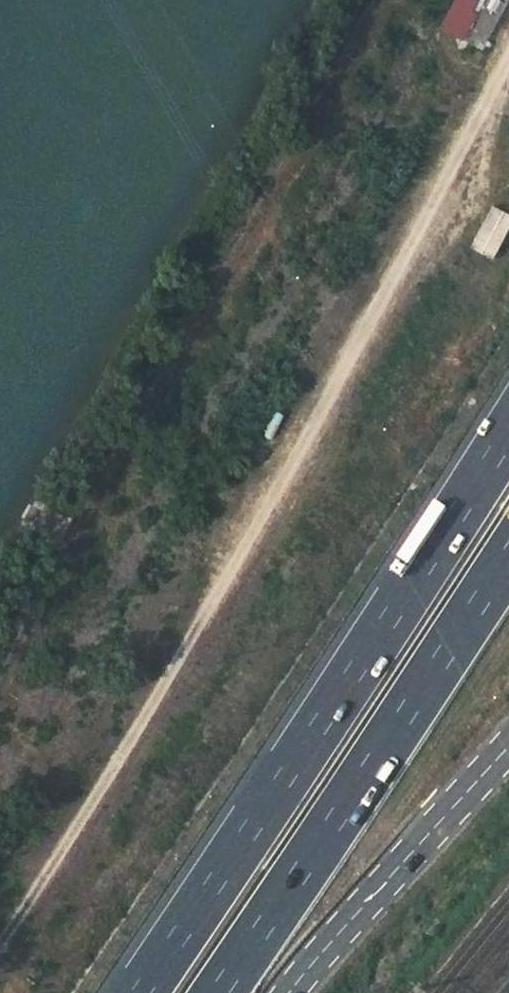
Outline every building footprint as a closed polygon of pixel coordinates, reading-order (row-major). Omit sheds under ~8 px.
[(458,36),(482,48),(507,0),(477,0),(458,36)] [(493,206),(471,247),(493,259),(508,230),(508,214),(493,206)]
